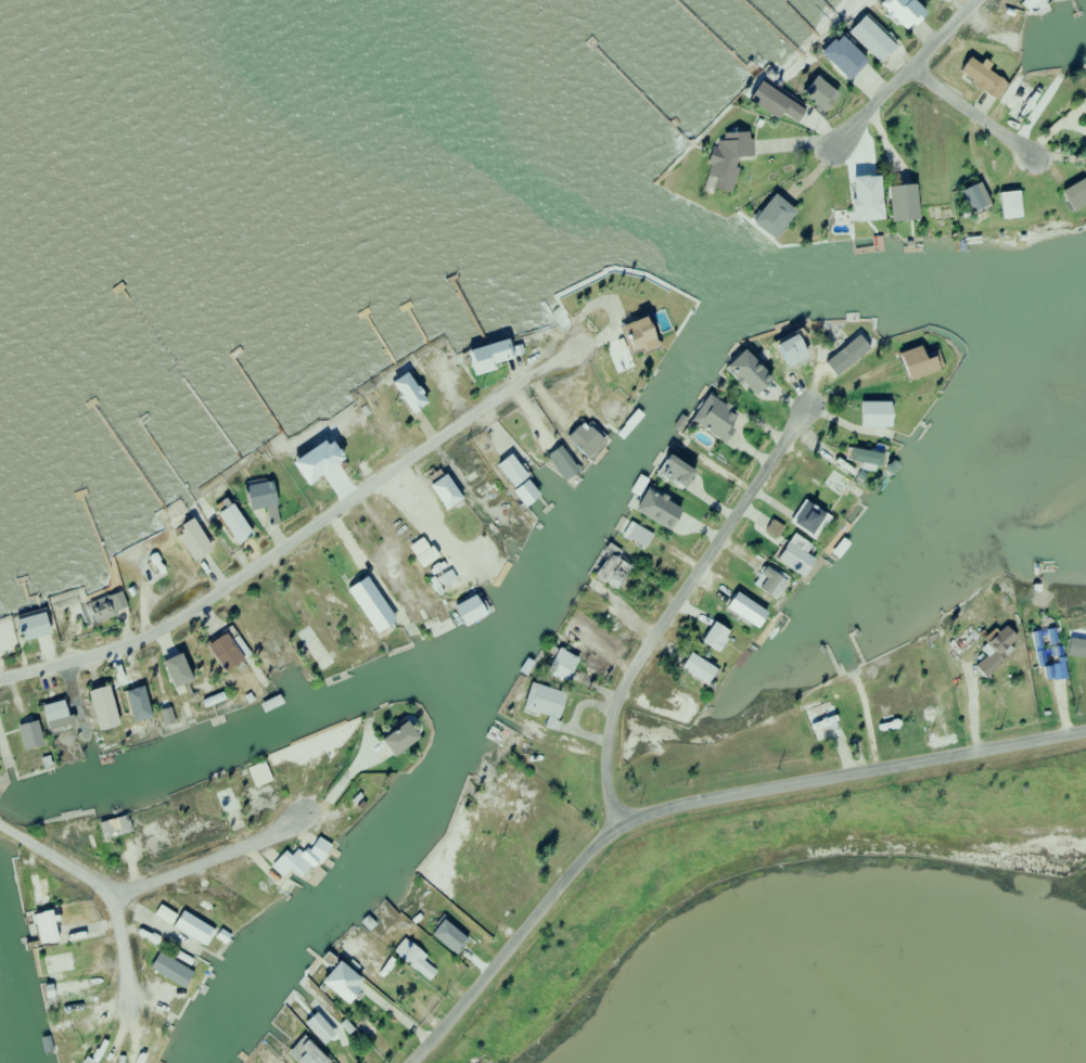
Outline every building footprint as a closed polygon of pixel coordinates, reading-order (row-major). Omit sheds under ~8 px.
[(898,32),(917,12),(905,0),(872,0),(868,4),(898,32)] [(1039,0),(1020,0),(1017,3),(1028,13),(1039,0)] [(872,63),(888,46),(853,15),(837,32),(872,63)] [(808,53),(837,82),(856,62),(827,34),(808,53)] [(1039,94),(1008,77),(1005,82),(975,65),(975,64),(962,57),(950,78),(1025,119),(1039,94)] [(793,95),(816,113),(831,94),(808,75),(793,95)] [(786,127),(796,109),(745,81),(736,98),(786,127)] [(728,158),(746,158),(745,133),(741,132),(716,133),(713,145),(701,145),(698,158),(698,172),(694,186),(722,194),(728,172),(728,158)] [(1085,201),(1085,191),(1081,179),(1055,190),(1065,211),(1085,201)] [(874,182),(852,182),(853,225),(874,224),(874,182)] [(984,205),(974,182),(956,190),(966,213),(984,205)] [(883,185),(883,222),(911,222),(911,185),(883,185)] [(996,218),(1020,218),(1020,192),(996,192),(996,218)] [(782,212),(764,194),(736,222),(755,240),(782,212)] [(596,343),(610,375),(628,368),(621,351),(644,341),(637,325),(596,343)] [(822,357),(833,373),(868,347),(857,332),(822,357)] [(778,371),(799,355),(785,336),(764,352),(778,371)] [(463,374),(502,362),(496,339),(456,351),(463,374)] [(939,369),(934,353),(919,357),(915,346),(891,354),(900,381),(939,369)] [(746,395),(763,378),(734,349),(717,367),(746,395)] [(388,390),(404,411),(419,400),(402,379),(388,390)] [(685,421),(720,443),(737,416),(702,394),(685,421)] [(884,427),(884,402),(852,402),(852,427),(884,427)] [(598,441),(578,421),(559,439),(579,459),(598,441)] [(321,482),(342,466),(319,435),(298,450),(321,482)] [(875,467),(877,453),(846,448),(844,462),(875,467)] [(519,507),(533,497),(521,479),(524,477),(507,454),(490,465),(519,507)] [(672,489),(683,471),(658,456),(647,474),(672,489)] [(838,498),(849,482),(830,469),(819,486),(838,498)] [(423,485),(442,512),(458,501),(439,474),(423,485)] [(249,487),(256,512),(283,504),(276,479),(249,487)] [(787,524),(806,536),(820,515),(801,503),(787,524)] [(222,515),(243,545),(258,535),(238,504),(222,515)] [(218,550),(200,520),(180,532),(198,562),(218,550)] [(615,539),(643,549),(649,532),(621,522),(615,539)] [(802,554),(807,546),(791,534),(772,559),(797,578),(811,561),(802,554)] [(156,589),(177,576),(162,550),(140,562),(156,589)] [(587,575),(609,590),(625,567),(603,552),(587,575)] [(771,601),(784,582),(762,567),(749,585),(771,601)] [(58,599),(65,620),(96,610),(99,620),(133,608),(127,591),(95,602),(91,588),(58,599)] [(445,608),(458,630),(486,613),(473,591),(445,608)] [(745,626),(756,611),(730,593),(720,608),(745,626)] [(63,633),(56,610),(29,619),(36,642),(63,633)] [(694,644),(711,653),(724,631),(707,622),(694,644)] [(961,654),(977,637),(965,625),(948,642),(961,654)] [(340,663),(317,626),(301,636),(323,673),(340,663)] [(981,640),(990,656),(1015,641),(1006,626),(981,640)] [(1080,630),(1066,631),(1071,680),(1084,679),(1080,630)] [(230,673),(251,659),(234,632),(212,646),(230,673)] [(700,685),(710,669),(685,652),(674,668),(700,685)] [(169,662),(180,689),(199,681),(188,654),(169,662)] [(550,683),(568,683),(568,655),(550,655),(550,683)] [(988,674),(994,667),(985,659),(978,666),(988,674)] [(121,708),(143,704),(139,682),(94,691),(102,731),(125,727),(121,708)] [(548,729),(559,694),(524,684),(516,710),(545,718),(542,727),(548,729)] [(53,731),(77,724),(70,699),(46,706),(53,731)] [(836,735),(824,701),(798,710),(811,744),(836,735)] [(387,739),(397,758),(427,741),(416,722),(387,739)] [(275,780),(266,761),(250,769),(259,788),(275,780)] [(294,792),(286,769),(280,772),(288,795),(294,792)] [(218,792),(226,817),(248,809),(239,785),(218,792)] [(102,823),(107,841),(137,833),(132,815),(102,823)] [(286,878),(295,868),(306,879),(334,849),(321,836),(306,853),(302,849),(294,857),(288,851),(274,867),(286,878)] [(106,851),(103,839),(84,844),(87,856),(106,851)] [(33,876),(39,909),(58,905),(53,878),(43,880),(42,874),(33,876)] [(156,914),(173,924),(178,915),(162,905),(156,914)] [(46,947),(66,942),(57,911),(38,916),(46,947)] [(176,925),(207,946),(217,932),(186,911),(176,925)] [(446,946),(460,957),(478,935),(465,924),(446,946)] [(424,962),(429,955),(405,938),(395,953),(432,980),(438,972),(424,962)] [(396,970),(366,947),(354,962),(384,985),(396,970)] [(57,977),(83,970),(77,951),(52,958),(57,977)] [(197,973),(168,957),(159,974),(188,990),(197,973)] [(352,1007),(372,988),(346,962),(327,982),(352,1007)] [(106,989),(105,978),(57,984),(58,996),(106,989)] [(311,1028),(328,1046),(341,1034),(324,1015),(311,1028)] [(308,1038),(293,1053),(302,1062),(331,1062),(332,1062),(308,1038)] [(156,1048),(145,1044),(139,1062),(151,1062),(156,1048)]
